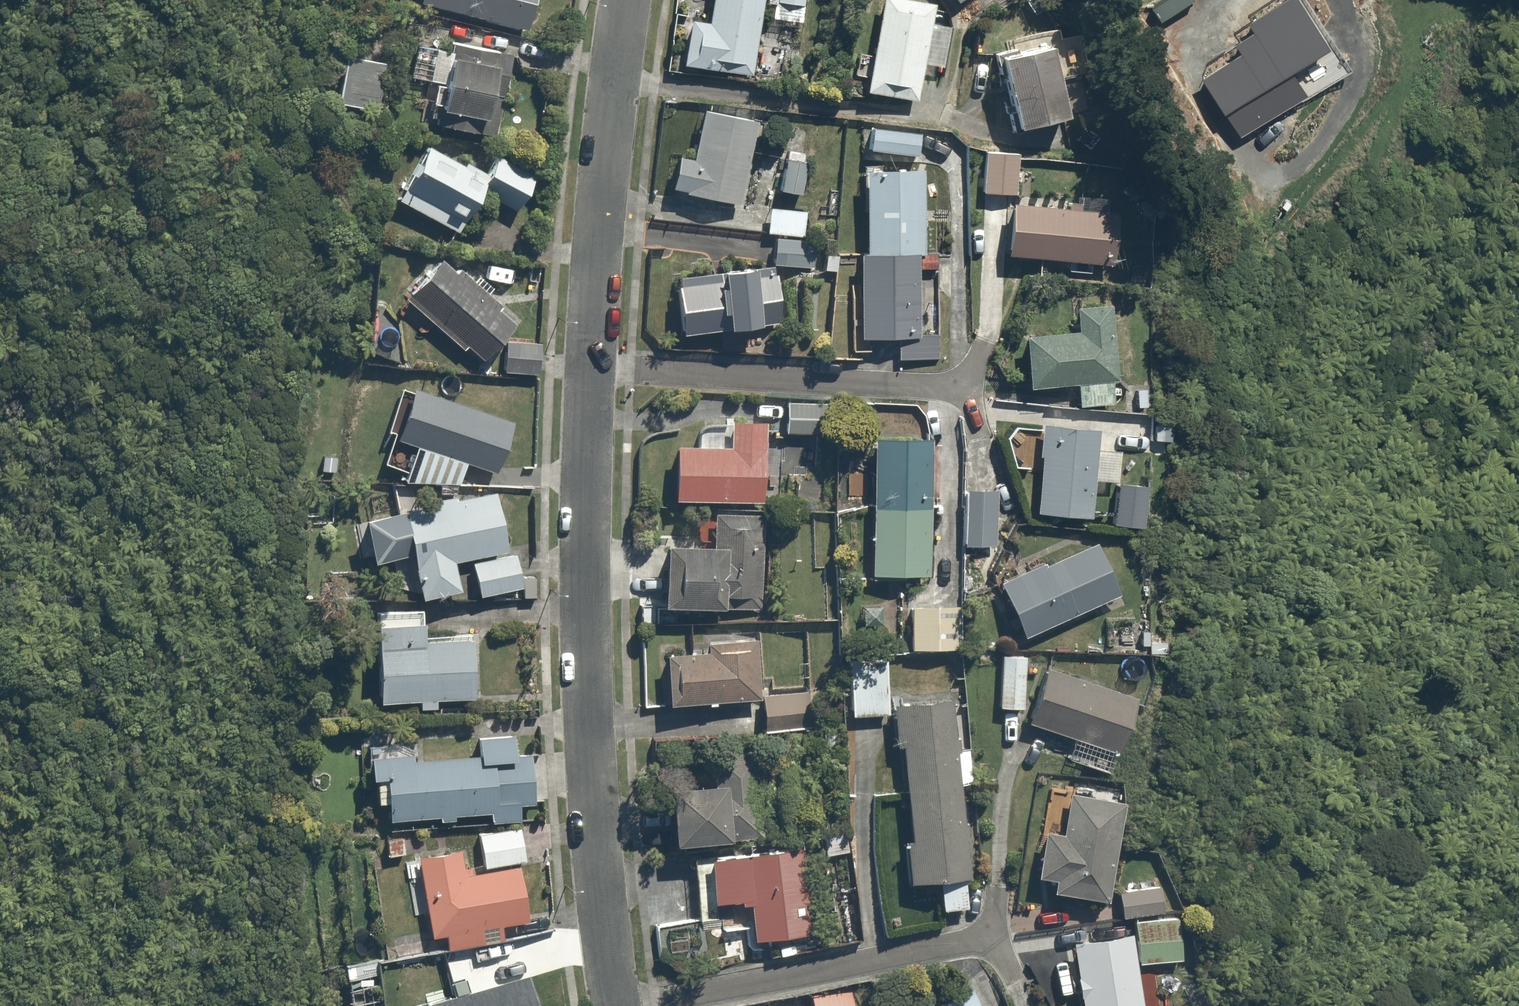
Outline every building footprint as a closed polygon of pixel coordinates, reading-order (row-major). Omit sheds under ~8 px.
[(529,29),(537,0),(426,0),(529,29)] [(766,0),(718,0),(714,22),(689,17),(681,66),(752,78),(766,0)] [(933,0),(883,0),(867,92),(919,101),(924,66),(947,70),(954,26),(932,22),(936,1),(933,0)] [(1037,15),(1058,1),(1057,0),(1027,0),(1037,15)] [(423,29),(410,76),(435,82),(424,122),(496,142),(520,56),(423,29)] [(1012,136),(1092,117),(1083,78),(1063,83),(1055,51),(995,65),(1012,136)] [(392,66),(353,53),(335,106),(374,119),(392,66)] [(745,206),(766,117),(707,104),(698,143),(686,140),(674,190),(745,206)] [(928,131),(874,125),(871,153),(925,159),(928,131)] [(541,176),(502,154),(489,176),(429,143),(396,200),(460,236),(488,187),(523,207),(541,176)] [(1017,152),(986,150),(984,194),(1015,196),(1017,152)] [(801,159),(788,157),(782,193),(796,195),(801,159)] [(867,252),(926,252),(925,168),(866,168),(867,252)] [(1125,214),(1013,203),(1008,257),(1120,268),(1125,214)] [(810,211),(772,209),(771,235),(808,237),(810,211)] [(818,241),(777,240),(776,264),(816,266),(818,241)] [(926,252),(867,252),(858,252),(858,338),(905,337),(905,358),(944,357),(943,317),(926,318),(926,271),(939,271),(939,251),(926,252)] [(513,319),(443,261),(410,301),(480,359),(513,319)] [(784,271),(683,272),(683,333),(785,332),(784,271)] [(1080,332),(1028,334),(1030,391),(1082,389),(1082,406),(1113,405),(1113,379),(1123,379),(1121,298),(1079,299),(1080,332)] [(537,344),(508,343),(507,374),(535,375),(537,344)] [(518,425),(402,386),(379,464),(406,472),(403,480),(461,487),(471,457),(503,468),(518,425)] [(835,403),(791,397),(787,434),(830,439),(835,403)] [(675,450),(674,498),(770,500),(772,424),(730,423),(729,447),(715,446),(716,425),(700,424),(699,451),(675,450)] [(1103,432),(1048,425),(1037,511),(1093,518),(1103,432)] [(932,437),(879,436),(877,577),(930,577),(932,437)] [(498,488),(369,518),(381,569),(419,560),(428,599),(466,590),(462,573),(477,569),(485,601),(529,591),(519,546),(512,547),(498,488)] [(996,489),(966,488),(964,542),(994,543),(996,489)] [(667,546),(666,610),(765,612),(766,514),(721,513),(720,547),(667,546)] [(1105,544),(999,577),(1016,630),(1121,598),(1105,544)] [(957,580),(910,582),(912,650),(959,648),(957,580)] [(428,606),(379,609),(386,706),(474,700),(469,631),(430,633),(428,606)] [(761,701),(758,628),(696,631),(697,655),(673,656),(675,704),(761,701)] [(1024,654),(1005,652),(1000,710),(1019,712),(1024,654)] [(889,659),(851,661),(853,715),(891,713),(889,659)] [(1138,696),(1048,664),(1029,718),(1070,733),(1061,758),(1110,775),(1138,696)] [(806,692),(770,692),(771,721),(806,720),(806,692)] [(972,746),(958,748),(953,697),(895,702),(913,882),(935,880),(937,905),(967,902),(964,877),(971,876),(962,789),(976,788),(972,746)] [(521,728),(476,732),(478,750),(423,756),(420,729),(362,735),(365,761),(371,760),(376,804),(392,802),(394,818),(490,809),(491,823),(541,818),(533,744),(522,745),(521,728)] [(680,786),(682,838),(767,836),(767,812),(789,811),(787,749),(717,751),(718,785),(680,786)] [(1105,902),(1125,805),(1072,795),(1065,830),(1048,827),(1038,877),(1059,881),(1057,893),(1105,902)] [(536,823),(478,831),(480,845),(419,853),(429,937),(448,935),(450,947),(527,938),(518,866),(541,864),(536,823)] [(805,845),(709,854),(715,909),(755,905),(759,945),(814,940),(805,845)] [(1154,887),(1115,894),(1119,916),(1158,909),(1154,887)] [(1177,919),(1133,920),(1133,934),(1075,942),(1084,1005),(1144,1005),(1138,958),(1177,958),(1177,919)] [(417,1002),(418,1005),(543,1005),(534,973),(417,1002)] [(808,994),(810,1005),(852,1005),(847,985),(808,994)] [(926,1005),(989,1005),(981,985),(926,1005)]
